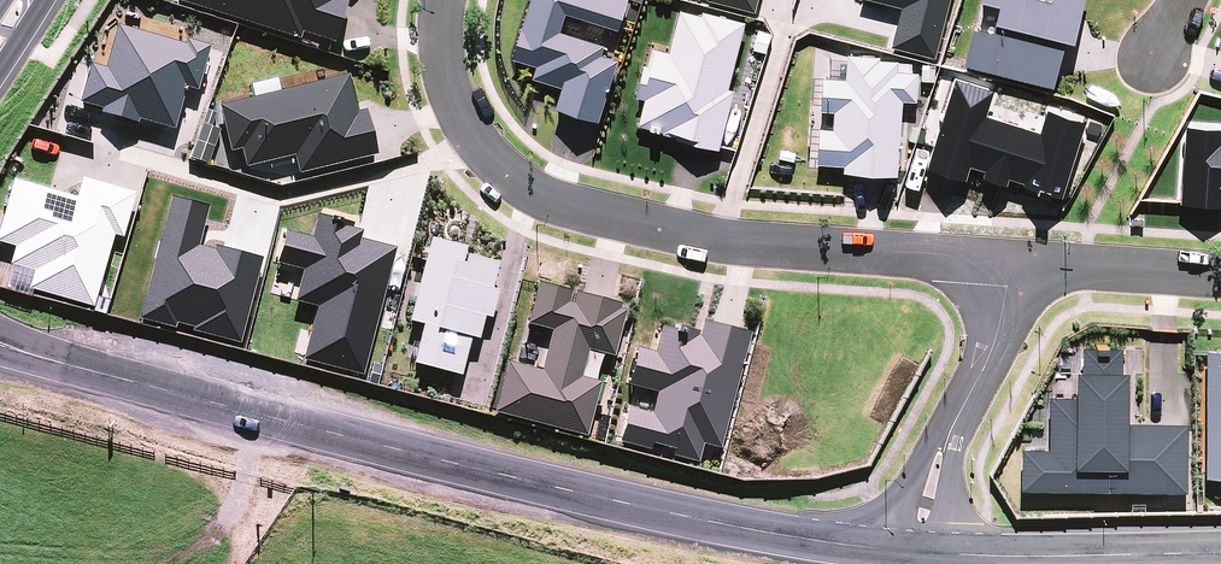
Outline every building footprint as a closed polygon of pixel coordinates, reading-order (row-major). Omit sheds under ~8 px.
[(136,117),(173,128),(185,86),(196,89),(209,44),(184,37),(182,44),(117,25),(105,66),(91,62),(79,100),(101,107),(100,111),(135,121),(136,117)] [(92,305),(113,235),(121,237),(135,193),(82,177),(77,195),(14,177),(0,222),(0,241),(14,246),(9,263),(33,270),(29,286),(92,305)] [(207,204),(169,195),(138,317),(173,326),(175,321),(192,325),(191,330),(241,342),(262,256),(212,244),(211,248),(197,244),(207,204)]
